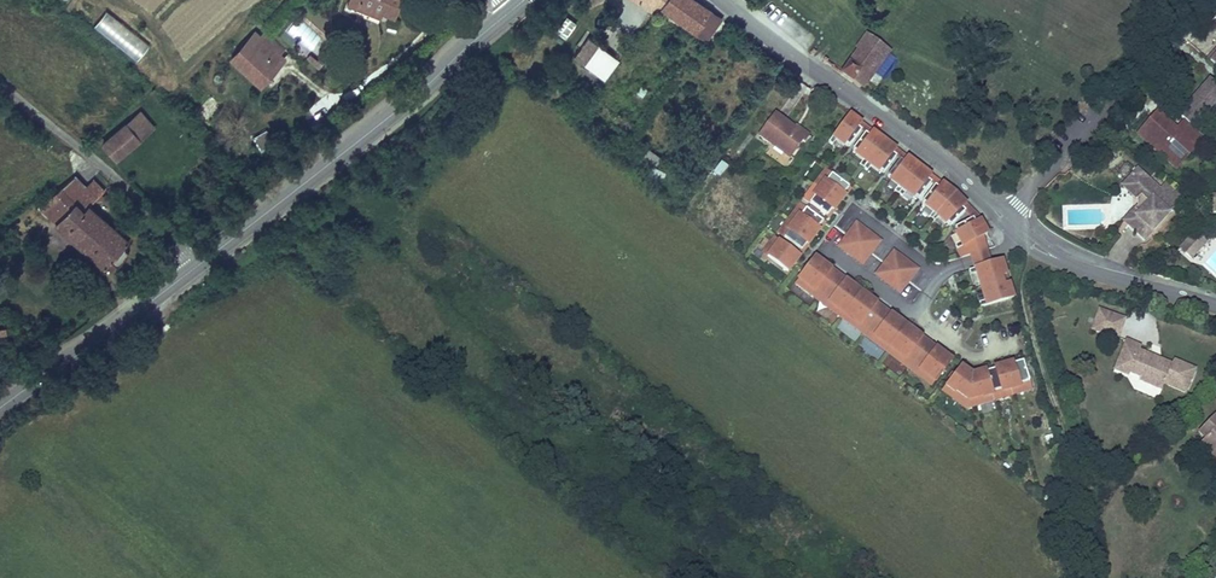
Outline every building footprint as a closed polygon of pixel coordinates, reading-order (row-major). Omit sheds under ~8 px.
[(362,7),(384,16),(386,12),(393,15),(400,0),(365,0),(362,7)] [(660,0),(630,0),(650,14),(654,8),(660,0)] [(694,0),(660,0),(654,8),(696,34),(712,12),(694,0)] [(93,26),(135,61),(149,45),(107,10),(93,26)] [(724,20),(712,12),(696,34),(708,43),(724,20)] [(565,15),(555,31),(566,38),(576,22),(565,15)] [(259,89),(290,59),(258,27),(227,58),(259,89)] [(617,35),(605,28),(599,37),(612,45),(617,35)] [(887,51),(866,36),(856,51),(877,66),(887,51)] [(611,59),(589,42),(576,61),(598,77),(611,59)] [(856,51),(838,75),(859,90),(877,66),(856,51)] [(1208,77),(1200,86),(1204,90),(1206,91),(1214,83),(1208,77)] [(1173,111),(1181,118),(1191,127),(1202,114),(1206,117),(1215,125),(1215,123),(1215,85),(1214,83),(1206,91),(1204,90),(1195,99),(1191,96),(1185,103),(1182,101),(1173,111)] [(117,157),(154,126),(139,109),(102,140),(117,157)] [(1191,127),(1181,118),(1174,126),(1158,112),(1140,133),(1171,160),(1178,151),(1186,158),(1204,138),(1194,130),(1191,127)] [(759,135),(787,158),(801,141),(803,143),(812,133),(800,123),(795,130),(776,114),(759,135)] [(846,145),(862,124),(849,114),(828,142),(832,144),(836,140),(843,145),(844,143),(846,145)] [(1191,127),(1194,130),(1206,117),(1202,114),(1191,127)] [(861,166),(881,138),(869,130),(866,134),(862,131),(850,148),(854,150),(852,152),(857,155),(853,160),(861,166)] [(1174,171),(1186,158),(1178,151),(1171,160),(1140,133),(1136,137),(1174,171)] [(892,147),(881,138),(861,166),(868,171),(872,166),(877,170),(878,168),(881,170),(893,154),(889,151),(892,147)] [(895,191),(915,164),(904,156),(901,160),(897,157),(884,173),(887,175),(886,177),(894,183),(890,188),(895,191)] [(915,196),(927,180),(923,177),(927,172),(915,164),(895,191),(898,193),(902,188),(910,195),(911,193),(915,196)] [(821,175),(825,169),(822,166),(817,172),(821,175)] [(827,170),(825,169),(821,175),(817,172),(811,181),(835,199),(841,192),(839,191),(845,183),(827,170)] [(1171,204),(1154,189),(1131,170),(1131,169),(1120,182),(1142,202),(1123,224),(1140,240),(1171,204)] [(72,172),(53,193),(75,213),(88,199),(101,185),(92,176),(84,184),(72,172)] [(829,207),(835,199),(811,181),(804,190),(808,192),(803,198),(823,213),(828,206),(829,207)] [(928,216),(950,191),(938,181),(935,186),(931,183),(919,199),(922,202),(921,203),(929,210),(925,214),(928,216)] [(1119,221),(1123,224),(1142,202),(1120,182),(1116,187),(1134,203),(1119,221)] [(1154,189),(1171,204),(1178,196),(1161,182),(1154,189)] [(808,192),(804,190),(800,196),(803,198),(808,192)] [(946,223),(961,208),(957,205),(961,201),(950,191),(928,216),(931,219),(934,215),(941,221),(942,219),(946,223)] [(75,213),(53,193),(40,207),(103,266),(107,261),(114,267),(131,250),(123,243),(129,236),(88,199),(75,213)] [(821,218),(797,200),(791,207),(795,210),(789,217),(810,232),(821,218)] [(789,217),(795,210),(791,207),(786,214),(789,217)] [(783,225),(789,217),(786,214),(779,222),(783,225)] [(810,232),(789,217),(783,225),(779,222),(774,229),(797,247),(802,240),(803,241),(810,232)] [(987,250),(983,238),(989,235),(978,218),(955,230),(957,234),(956,235),(961,244),(955,246),(958,251),(961,258),(966,257),(987,250)] [(882,239),(856,219),(836,245),(862,265),(882,239)] [(789,257),(794,250),(771,233),(765,242),(768,245),(762,253),(783,268),(786,263),(790,258),(789,257)] [(1189,257),(1204,240),(1196,233),(1181,250),(1189,257)] [(762,253),(768,245),(765,242),(759,250),(762,253)] [(920,268),(893,248),(873,274),(900,294),(920,268)] [(989,257),(987,250),(966,257),(968,264),(970,271),(991,265),(989,257)] [(833,278),(826,272),(829,268),(821,262),(823,260),(816,254),(798,276),(821,294),(833,278)] [(831,265),(823,260),(821,262),(829,268),(831,265)] [(1008,273),(1004,261),(991,265),(970,271),(971,275),(977,274),(979,283),(981,283),(983,287),(1005,281),(1003,277),(1009,275),(1008,273)] [(821,294),(798,276),(795,281),(817,298),(821,294)] [(853,282),(846,277),(844,279),(852,285),(853,282)] [(843,310),(861,288),(853,282),(852,285),(844,279),(841,284),(833,278),(821,294),(843,310)] [(1015,289),(1012,283),(1007,285),(1005,281),(983,287),(984,292),(982,293),(984,302),(979,304),(980,308),(1017,297),(1015,289)] [(866,327),(878,311),(871,306),(875,302),(866,296),(868,293),(861,288),(843,310),(866,327)] [(876,299),(868,293),(866,296),(875,302),(876,299)] [(843,310),(821,294),(817,298),(840,315),(843,310)] [(1122,325),(1125,316),(1099,307),(1096,315),(1122,325)] [(843,310),(840,315),(862,332),(866,327),(843,310)] [(899,316),(891,310),(889,313),(897,319),(899,316)] [(888,344),(906,321),(899,316),(897,319),(889,313),(886,317),(878,311),(866,327),(888,344)] [(1118,336),(1122,325),(1096,315),(1092,327),(1118,336)] [(916,340),(920,335),(912,330),(914,327),(906,321),(888,344),(910,360),(923,345),(916,340)] [(888,344),(866,327),(862,332),(885,348),(888,344)] [(922,333),(914,327),(912,330),(920,335),(922,333)] [(1185,391),(1195,368),(1173,358),(1171,363),(1160,358),(1158,361),(1149,357),(1150,354),(1139,349),(1141,345),(1126,339),(1118,359),(1131,365),(1129,370),(1140,375),(1139,379),(1161,388),(1164,383),(1185,391)] [(910,360),(888,344),(885,348),(907,365),(910,360)] [(942,352),(944,350),(937,344),(935,347),(942,352)] [(934,378),(952,356),(944,350),(942,352),(935,347),(931,351),(923,345),(910,360),(934,378)] [(1031,388),(1022,358),(1013,361),(1013,359),(999,363),(1007,389),(1024,384),(1026,390),(1031,388)] [(1129,370),(1131,365),(1118,359),(1114,368),(1127,374),(1129,370)] [(934,378),(910,360),(907,365),(931,383),(934,378)] [(972,405),(963,374),(972,371),(960,363),(944,385),(953,391),(954,390),(966,399),(968,406),(972,405)] [(1007,389),(999,363),(995,364),(995,366),(986,368),(986,367),(981,368),(989,394),(1007,389)] [(989,394),(981,368),(973,370),(973,371),(972,371),(963,374),(972,405),(979,403),(977,397),(989,394)] [(1026,390),(1024,384),(1007,389),(1009,395),(1026,390)] [(966,399),(954,390),(953,391),(944,385),(940,389),(964,407),(968,406),(966,399)] [(1009,395),(1007,389),(989,394),(990,400),(1009,395)] [(979,403),(990,400),(989,394),(977,397),(979,403)] [(1197,430),(1204,437),(1197,444),(1215,463),(1215,412),(1197,430)]
